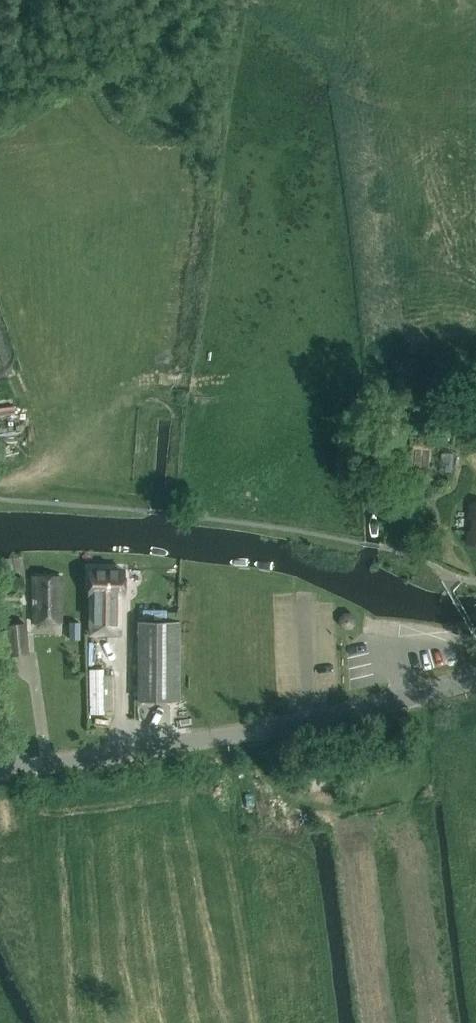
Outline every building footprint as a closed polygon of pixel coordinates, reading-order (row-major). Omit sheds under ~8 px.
[(124,569),(88,569),(88,595),(91,595),(91,632),(118,632),(118,595),(124,595),(124,569)] [(61,622),(61,576),(34,575),(33,622),(61,622)] [(179,620),(138,620),(138,700),(179,700),(179,620)] [(27,653),(25,623),(3,624),(5,655),(27,653)]
